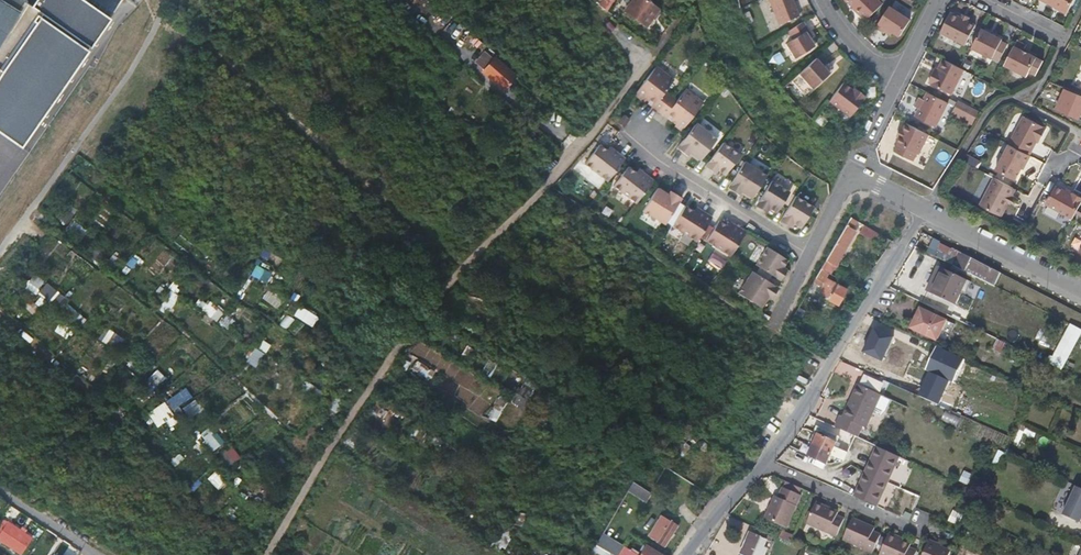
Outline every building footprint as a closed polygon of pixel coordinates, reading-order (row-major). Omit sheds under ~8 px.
[(0,29),(0,133),(19,146),(111,19),(83,0),(26,0),(11,0),(5,8),(11,12),(0,29)] [(11,12),(5,8),(11,0),(0,0),(0,29),(11,12)] [(647,0),(631,0),(623,10),(645,26),(657,8),(647,0)] [(791,0),(768,0),(777,24),(797,16),(791,0)] [(866,20),(881,3),(878,0),(846,0),(866,20)] [(1039,1),(1065,14),(1073,0),(1039,0),(1039,1)] [(885,28),(891,32),(898,37),(909,20),(889,6),(874,28),(882,33),(883,31),(885,28)] [(965,45),(975,26),(950,13),(941,32),(965,45)] [(792,27),(786,30),(791,39),(784,44),(793,59),(813,46),(808,37),(804,31),(807,29),(802,21),(792,27)] [(1002,40),(981,29),(971,48),(992,59),(999,62),(1008,45),(1002,41),(1002,40)] [(1017,41),(1004,67),(1026,78),(1028,73),(1034,76),(1041,63),(1022,52),(1026,46),(1017,41)] [(487,72),(507,90),(520,77),(500,58),(498,60),(492,54),(483,64),(489,70),(487,72)] [(814,58),(796,74),(810,89),(827,73),(814,58)] [(951,95),(964,71),(961,69),(943,60),(937,70),(936,74),(933,73),(928,83),(951,95)] [(659,111),(671,96),(666,91),(674,80),(656,67),(636,93),(643,98),(645,96),(655,104),(653,106),(659,111)] [(841,83),(827,102),(847,118),(864,97),(856,92),(854,94),(851,91),(841,83)] [(676,100),(671,96),(659,111),(666,116),(667,114),(678,121),(676,124),(682,128),(702,102),(685,89),(676,100)] [(1068,90),(1061,106),(1079,115),(1080,110),(1080,96),(1068,90)] [(935,128),(948,104),(928,93),(924,100),(920,109),(915,118),(935,128)] [(625,126),(631,117),(622,110),(615,119),(625,126)] [(558,142),(570,128),(553,114),(541,128),(558,142)] [(1023,115),(1009,143),(1010,144),(1031,154),(1037,141),(1039,137),(1041,137),(1046,128),(1023,115)] [(716,140),(696,124),(677,148),(687,156),(691,151),(695,153),(693,155),(700,160),(716,140)] [(926,158),(936,138),(914,127),(904,146),(906,147),(902,155),(920,164),(924,157),(926,158)] [(740,155),(723,142),(705,165),(711,170),(712,169),(717,171),(718,170),(725,175),(740,155)] [(586,163),(608,181),(625,158),(614,149),(611,152),(600,144),(586,163)] [(1027,164),(1032,155),(1031,154),(1010,144),(997,169),(1017,179),(1023,168),(1026,163),(1027,164)] [(767,174),(745,160),(728,187),(737,193),(738,193),(739,193),(743,188),(747,191),(745,193),(753,197),(767,174)] [(614,185),(637,202),(654,180),(642,171),(639,175),(628,166),(614,185)] [(1014,187),(995,177),(981,205),(1003,215),(1009,202),(1013,196),(1010,194),(1014,187)] [(772,180),(756,205),(763,209),(764,207),(768,210),(770,208),(777,212),(790,192),(772,180)] [(1073,219),(1076,214),(1080,204),(1080,197),(1073,193),(1072,195),(1057,186),(1047,204),(1073,219)] [(643,210),(665,224),(682,198),(671,190),(667,196),(664,194),(665,191),(658,187),(643,210)] [(796,195),(780,220),(787,225),(789,223),(793,225),(794,223),(801,227),(814,207),(796,195)] [(673,225),(697,241),(713,216),(699,208),(697,212),(685,205),(673,225)] [(857,221),(851,217),(822,268),(825,269),(830,261),(834,263),(855,228),(853,227),(857,221)] [(74,221),(70,227),(83,236),(87,230),(74,221)] [(707,241),(731,255),(746,232),(734,224),(732,228),(720,221),(707,241)] [(872,239),(877,233),(861,223),(857,230),(872,239)] [(200,260),(206,252),(196,245),(195,246),(185,239),(179,244),(200,260)] [(963,253),(955,249),(953,249),(941,243),(936,251),(949,257),(951,254),(960,259),(963,253)] [(789,259),(768,247),(757,265),(782,280),(786,273),(785,272),(787,269),(784,267),(789,259)] [(956,260),(954,265),(959,268),(965,255),(966,254),(963,253),(960,259),(951,254),(949,257),(956,260)] [(107,265),(116,269),(121,260),(112,255),(107,265)] [(127,265),(135,270),(141,259),(133,255),(127,265)] [(965,255),(959,268),(996,286),(1002,272),(972,257),(968,257),(965,255)] [(256,265),(252,277),(269,283),(273,271),(256,265)] [(822,268),(813,284),(820,288),(829,272),(825,269),(822,268)] [(943,268),(931,293),(953,304),(965,279),(943,268)] [(779,288),(753,272),(739,293),(761,307),(766,300),(763,297),(765,294),(772,298),(779,288)] [(32,274),(26,289),(39,295),(45,280),(32,274)] [(846,289),(828,279),(820,292),(826,296),(825,299),(837,305),(840,299),(846,289)] [(178,294),(183,287),(173,281),(169,288),(178,294)] [(58,308),(66,299),(48,283),(39,292),(58,308)] [(158,309),(168,315),(180,297),(170,290),(158,309)] [(194,308),(220,321),(225,311),(199,298),(194,308)] [(31,314),(38,311),(33,301),(26,305),(31,314)] [(295,315),(312,327),(319,317),(301,306),(295,315)] [(921,308),(912,326),(938,339),(947,319),(921,308)] [(220,323),(228,329),(236,320),(228,314),(220,323)] [(68,339),(73,330),(60,323),(55,332),(68,339)] [(1069,324),(1052,356),(1049,355),(1045,362),(1060,370),(1080,331),(1080,330),(1069,324)] [(893,337),(873,328),(862,352),(882,361),(893,337)] [(111,340),(120,346),(125,339),(109,329),(102,340),(109,344),(111,340)] [(263,339),(258,348),(267,353),(272,344),(263,339)] [(999,340),(994,349),(1005,355),(1010,345),(999,340)] [(467,346),(460,359),(467,362),(474,349),(467,346)] [(256,347),(247,362),(257,368),(266,353),(256,347)] [(939,349),(931,370),(955,380),(964,360),(939,349)] [(442,356),(433,369),(460,386),(455,394),(471,405),(485,384),(442,356)] [(149,381),(160,386),(166,374),(155,369),(149,381)] [(949,381),(929,372),(918,396),(938,405),(949,381)] [(307,382),(303,391),(315,396),(318,387),(307,382)] [(884,393),(862,382),(844,416),(841,414),(835,425),(857,435),(863,425),(865,427),(884,393)] [(184,409),(189,419),(202,412),(190,388),(167,399),(174,414),(184,409)] [(510,429),(519,408),(496,398),(488,418),(500,423),(499,425),(510,429)] [(148,413),(158,428),(175,417),(165,402),(148,413)] [(214,453),(225,442),(207,424),(196,436),(214,453)] [(838,442),(818,432),(807,455),(827,464),(838,442)] [(219,456),(228,468),(242,457),(232,446),(219,456)] [(900,457),(876,447),(854,496),(877,507),(900,457)] [(179,453),(171,462),(176,467),(184,458),(179,453)] [(893,481),(903,485),(912,465),(902,460),(893,481)] [(217,472),(209,478),(221,492),(229,485),(217,472)] [(787,480),(784,486),(802,494),(805,488),(787,480)] [(628,491),(647,502),(652,492),(634,482),(628,491)] [(777,495),(769,512),(790,521),(802,494),(784,486),(780,497),(777,495)] [(1074,486),(1061,514),(1079,522),(1080,519),(1080,489),(1074,486)] [(654,515),(658,507),(648,502),(644,509),(654,515)] [(808,523),(838,535),(846,518),(838,514),(840,511),(818,502),(808,523)] [(954,510),(950,521),(960,526),(965,515),(954,510)] [(790,521),(769,512),(767,517),(788,527),(790,521)] [(676,525),(660,515),(647,535),(664,546),(676,525)] [(876,527),(854,518),(845,539),(875,552),(883,534),(875,530),(876,527)] [(0,523),(0,539),(21,553),(31,538),(3,519),(0,523)] [(768,547),(764,546),(768,538),(752,532),(748,541),(746,541),(745,543),(746,544),(743,553),(747,554),(765,554),(768,547)] [(593,550),(601,554),(615,554),(622,544),(604,533),(593,550)] [(892,534),(883,554),(917,554),(920,550),(912,546),(913,543),(892,534)] [(932,540),(926,554),(952,554),(954,550),(932,540)] [(624,546),(619,554),(640,554),(624,546)]
